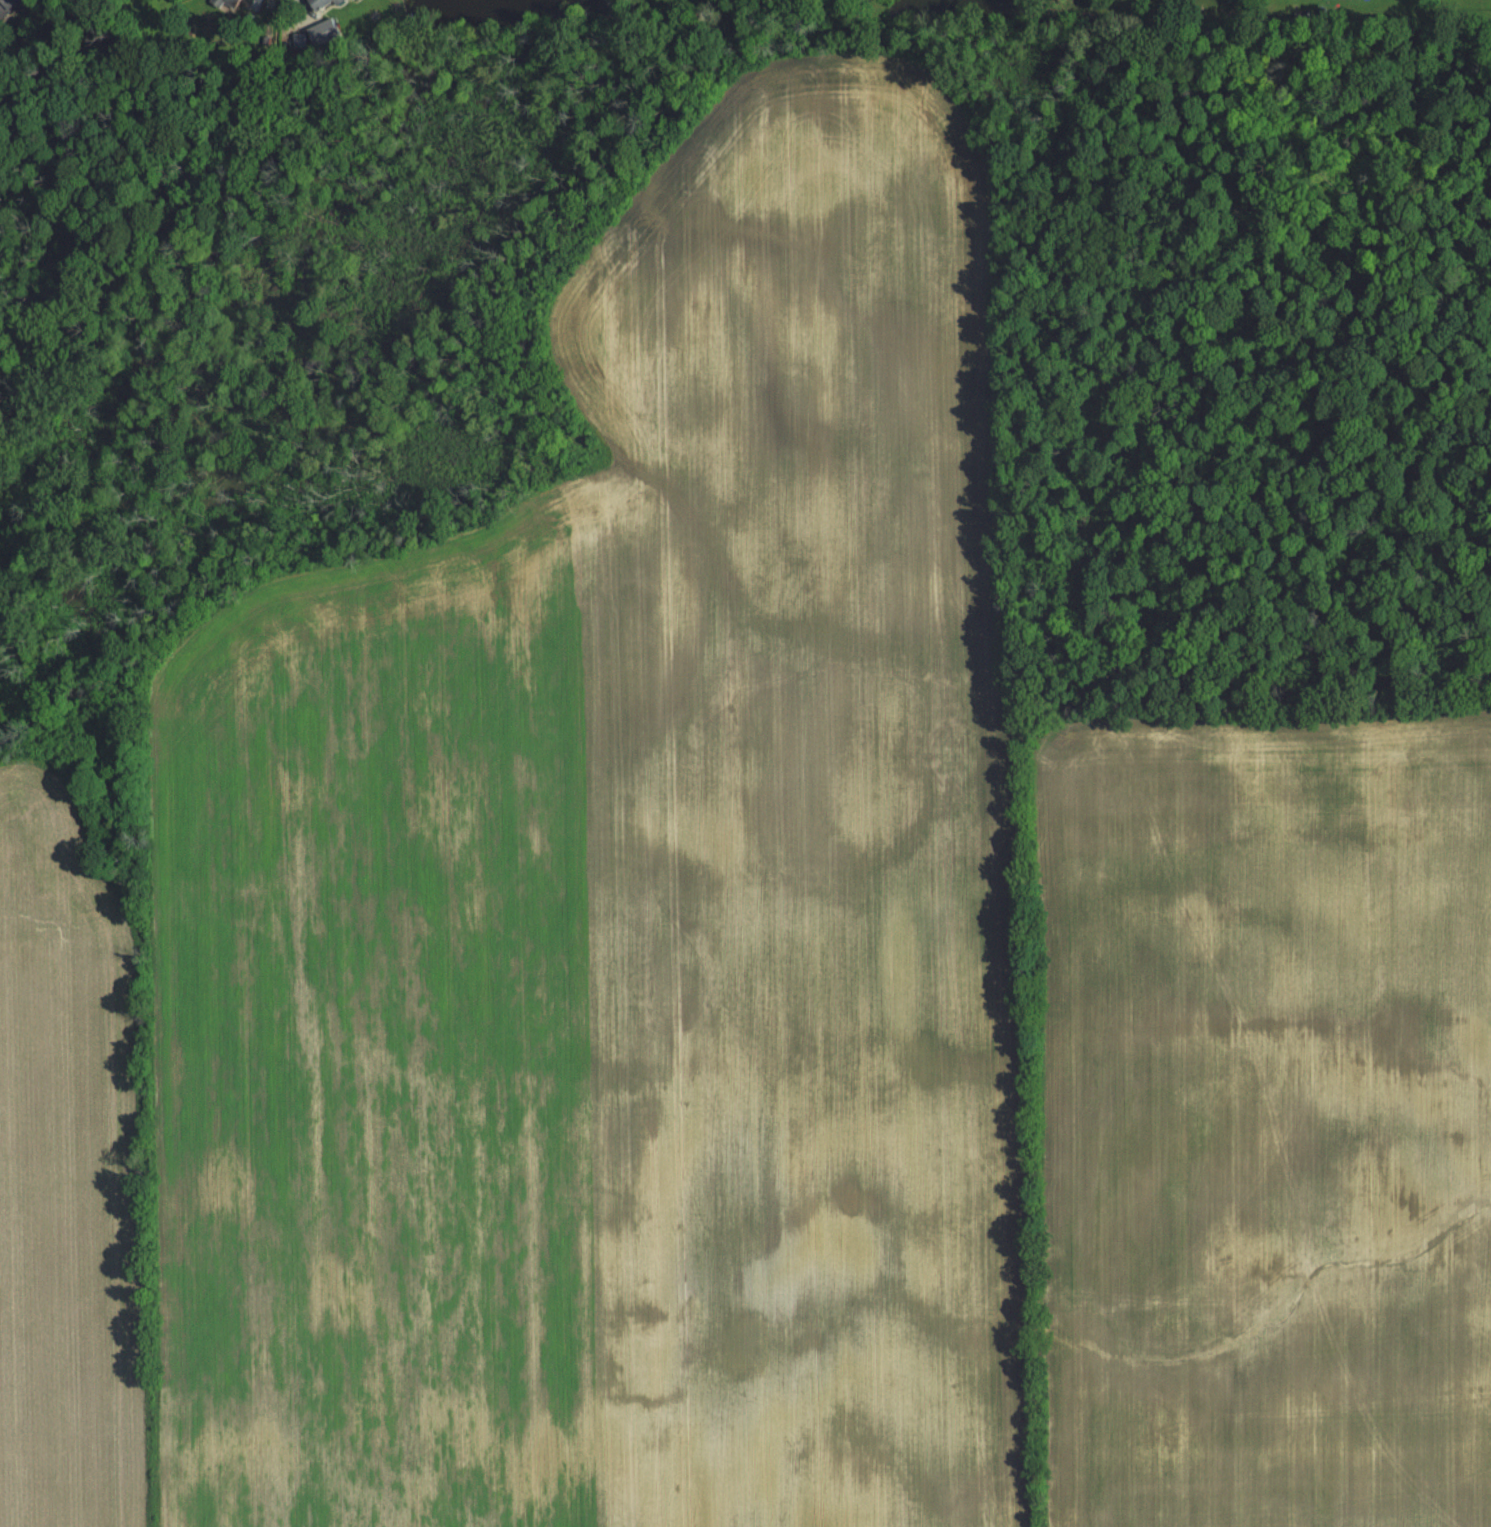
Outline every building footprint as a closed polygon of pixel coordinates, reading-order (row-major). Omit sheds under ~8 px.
[(310,9),(327,0),(305,0),(310,9)] [(306,30),(315,47),(340,33),(330,16),(306,30)]
